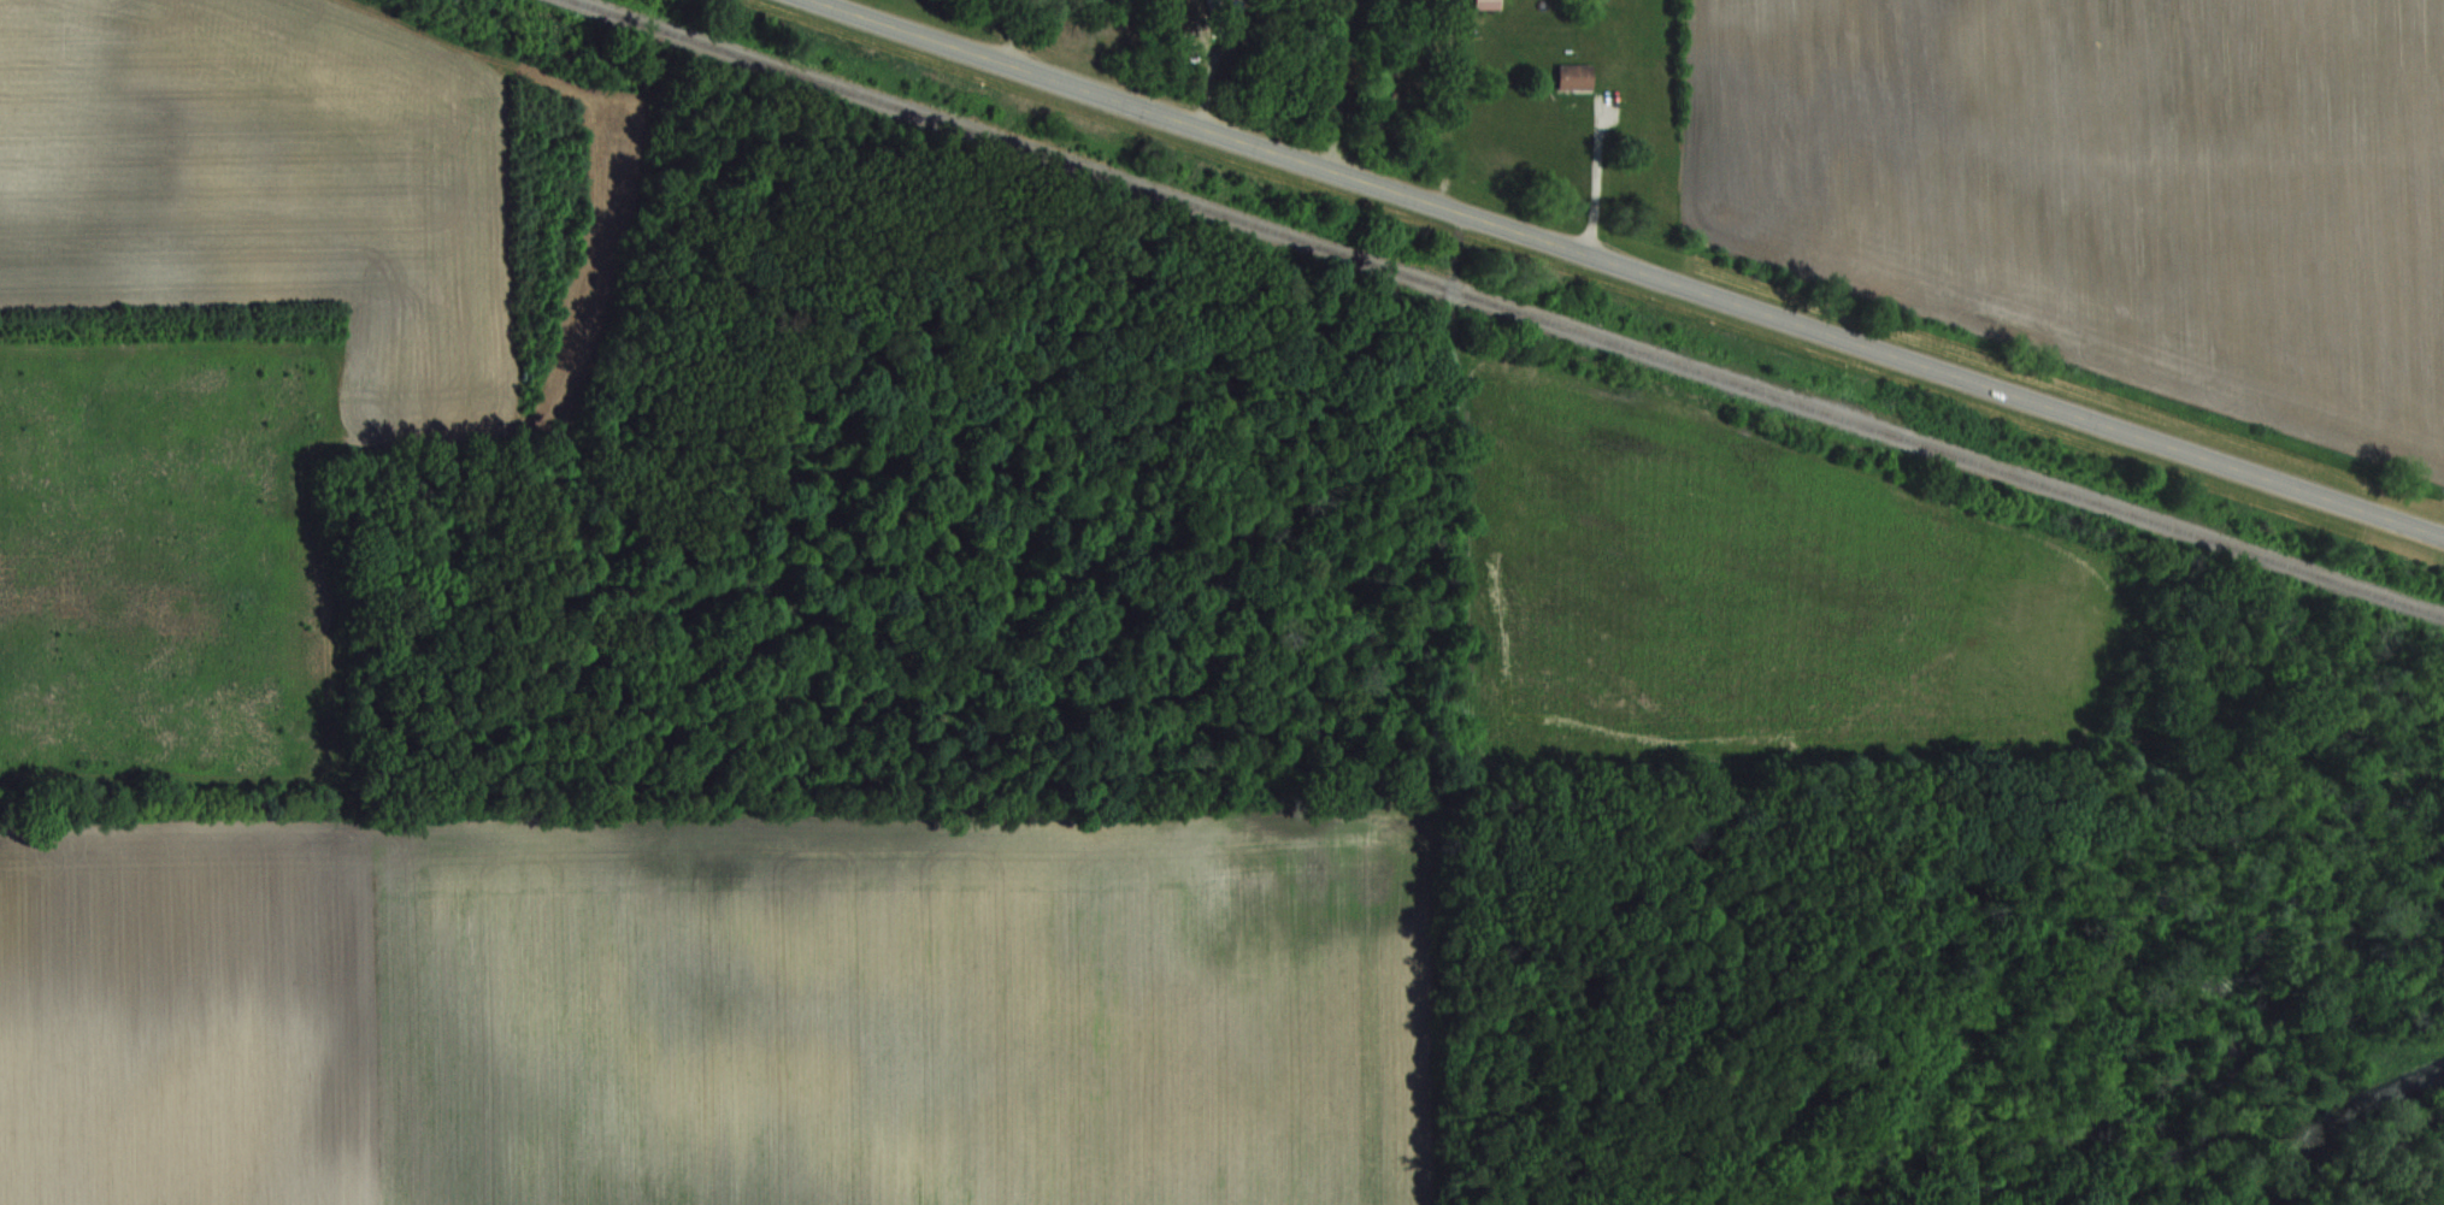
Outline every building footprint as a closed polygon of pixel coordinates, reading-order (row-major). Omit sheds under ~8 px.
[(1500,8),(1500,0),(1471,0),(1472,8),(1500,8)] [(1591,89),(1591,62),(1554,62),(1554,89),(1591,89)]
